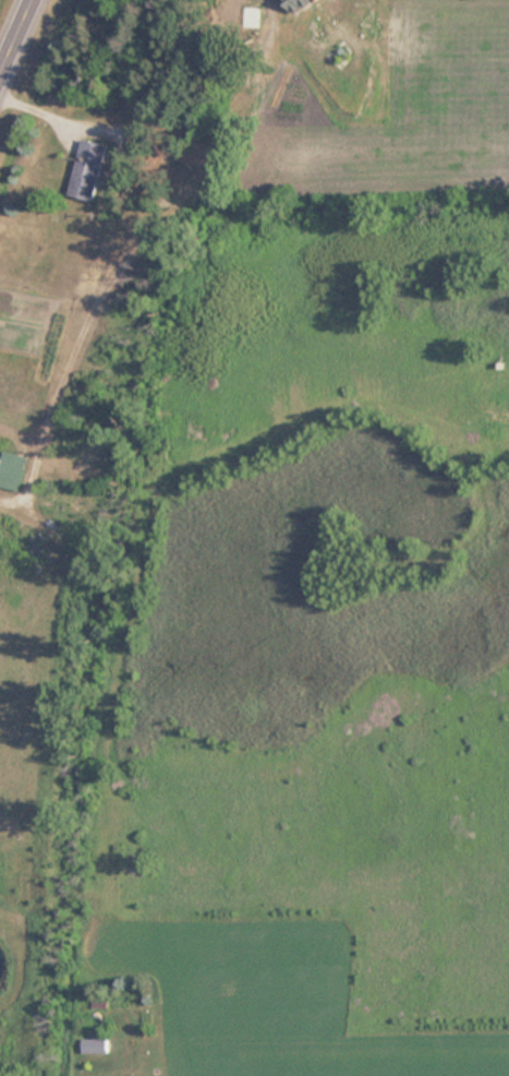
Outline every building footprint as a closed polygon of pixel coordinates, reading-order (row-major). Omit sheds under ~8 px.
[(291,17),(313,0),(278,0),(291,17)] [(108,144),(83,138),(71,196),(96,201),(108,144)] [(4,452),(3,457),(0,457),(0,487),(20,490),(26,456),(4,452)] [(107,1053),(107,1038),(83,1038),(83,1053),(107,1053)]
